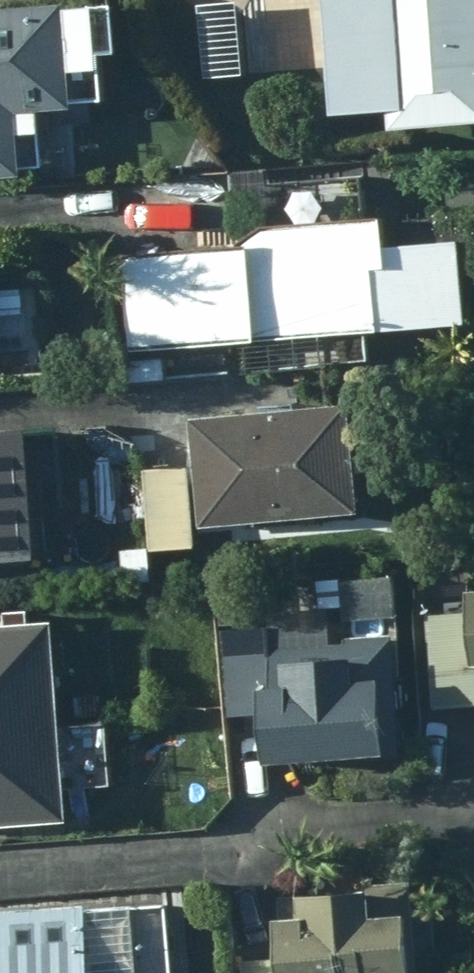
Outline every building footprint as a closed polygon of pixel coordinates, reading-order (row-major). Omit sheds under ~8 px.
[(23,170),(19,130),(43,128),(41,104),(75,100),(71,59),(49,61),(44,8),(14,10),(13,0),(11,0),(0,1),(0,172),(23,170)] [(332,107),(392,104),(393,120),(473,114),(473,0),(325,0),(332,107)] [(129,347),(466,319),(460,235),(387,241),(384,210),(365,211),(361,172),(267,181),(268,222),(238,242),(121,252),(129,347)] [(349,400),(191,416),(201,523),(360,507),(349,400)] [(0,428),(0,559),(33,557),(24,426),(0,428)] [(60,718),(53,618),(0,622),(0,723),(60,718)] [(404,755),(395,632),(346,635),(346,641),(269,646),(272,683),(262,683),(267,758),(289,757),(289,763),(404,755)] [(60,718),(0,723),(0,823),(68,818),(60,718)] [(276,895),(283,972),(419,972),(411,884),(276,895)] [(0,907),(0,972),(124,972),(127,972),(122,905),(88,907),(88,901),(0,907)]
